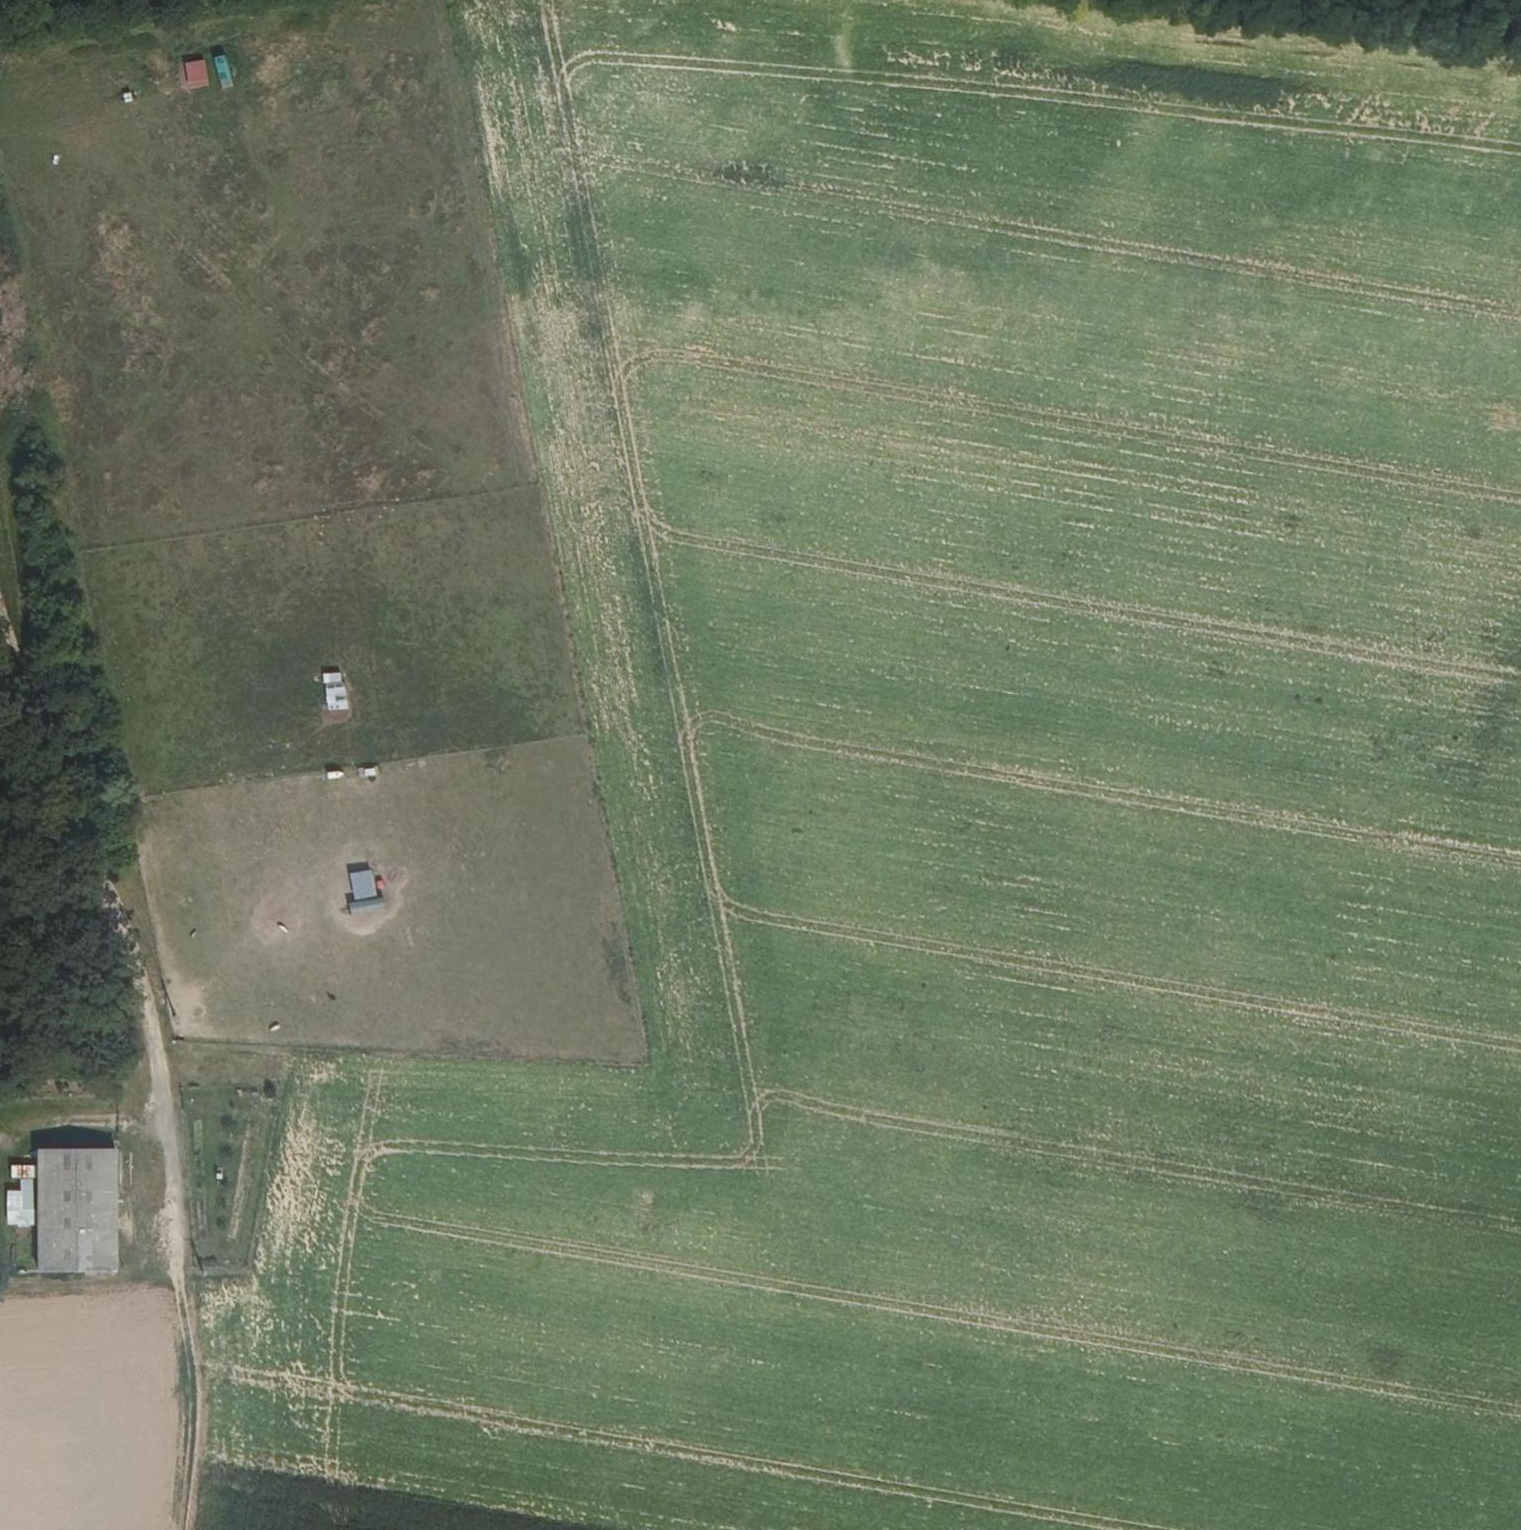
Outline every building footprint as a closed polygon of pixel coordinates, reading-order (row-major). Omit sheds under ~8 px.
[(212,88),(207,51),(183,54),(188,91),(212,88)] [(315,700),(322,732),(339,728),(334,710),(353,706),(350,692),(315,700)] [(353,901),(376,898),(373,873),(350,876),(353,901)] [(355,915),(379,910),(376,897),(353,902),(355,915)] [(109,1272),(109,1159),(37,1159),(37,1271),(109,1272)] [(36,1170),(7,1170),(8,1228),(36,1228),(36,1170)]
